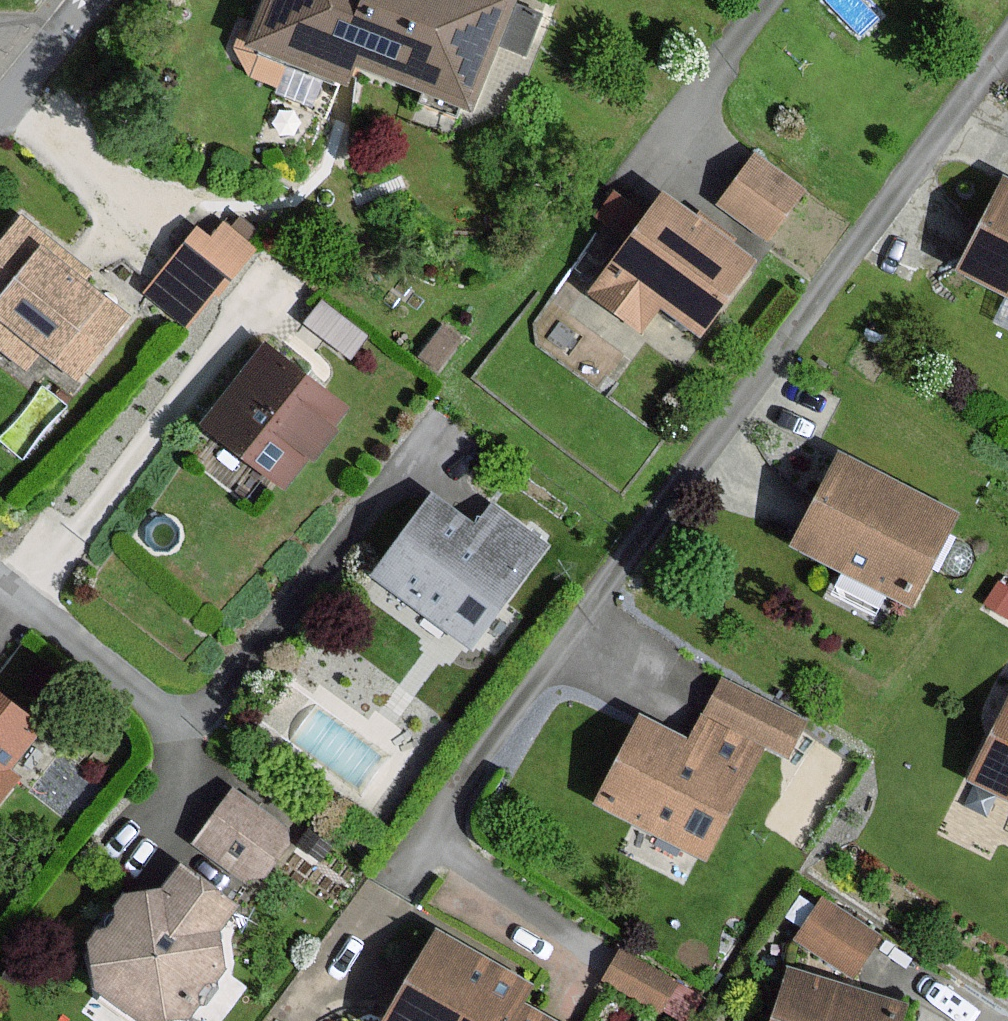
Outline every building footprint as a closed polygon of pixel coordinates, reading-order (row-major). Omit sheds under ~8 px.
[(243,44),(339,85),(348,63),(462,112),(491,45),(496,33),(508,5),(497,0),(262,0),(243,44)] [(800,191),(753,156),(718,204),(765,239),(800,191)] [(963,267),(1007,290),(1007,185),(1005,183),(963,267)] [(747,266),(657,199),(586,293),(637,331),(654,307),(694,336),(747,266)] [(18,218),(0,241),(0,352),(25,372),(40,353),(76,381),(124,320),(77,284),(86,272),(18,218)] [(209,241),(194,229),(141,294),(185,329),(212,295),(215,297),(252,251),(221,226),(209,241)] [(339,412),(260,349),(200,425),(278,488),(339,412)] [(833,459),(790,547),(905,604),(949,517),(833,459)] [(554,551),(496,509),(481,529),(437,497),(375,581),(477,656),(554,551)] [(685,748),(635,722),(592,804),(704,862),(765,748),(783,757),(798,727),(718,685),(685,748)] [(969,781),(1007,800),(1007,702),(969,781)] [(0,704),(0,799),(14,782),(3,773),(36,733),(0,704)] [(289,839),(231,794),(196,838),(254,883),(289,839)] [(159,889),(121,895),(85,945),(86,990),(133,1020),(165,1020),(185,1017),(218,977),(214,933),(230,909),(176,868),(159,889)] [(877,937),(821,900),(793,940),(850,977),(877,937)] [(381,1020),(502,1020),(512,1004),(521,988),(430,936),(381,1020)] [(675,984),(619,951),(602,980),(657,1013),(675,984)] [(782,972),(767,1020),(905,1020),(908,1009),(782,972)] [(512,1004),(502,1020),(540,1020),(512,1004)]
